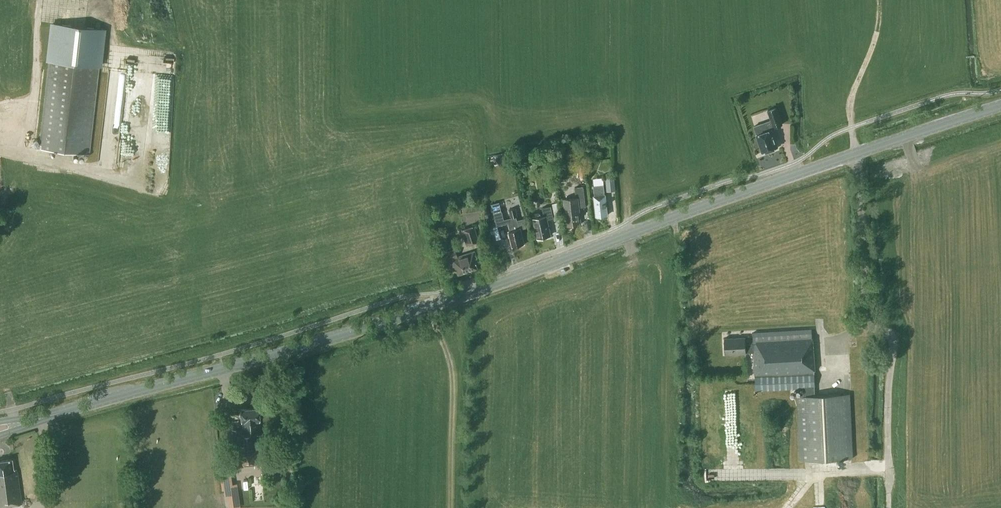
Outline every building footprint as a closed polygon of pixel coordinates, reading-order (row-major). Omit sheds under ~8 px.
[(102,67),(107,27),(51,21),(46,60),(49,60),(50,60),(40,148),(89,154),(99,66),(100,66),(102,67)] [(115,110),(117,92),(111,91),(108,109),(115,110)] [(763,152),(764,151),(765,152),(776,148),(776,147),(778,146),(772,129),(775,128),(774,127),(783,124),(777,109),(769,112),(772,122),(755,127),(757,134),(763,152)] [(598,147),(597,144),(600,143),(599,138),(590,138),(591,148),(598,147)] [(532,160),(531,151),(523,152),(524,161),(532,160)] [(616,190),(615,175),(606,176),(607,191),(616,190)] [(604,184),(596,185),(593,185),(596,216),(608,214),(606,195),(605,195),(604,184)] [(576,188),(577,198),(564,199),(567,225),(582,223),(580,207),(585,206),(583,187),(576,188)] [(533,215),(533,218),(538,238),(551,235),(548,220),(554,218),(551,206),(543,208),(544,216),(542,217),(541,213),(539,212),(534,213),(533,215)] [(497,225),(509,222),(511,230),(509,230),(513,246),(525,244),(521,228),(526,227),(524,218),(518,220),(517,216),(518,216),(516,207),(509,209),(511,217),(504,219),(502,211),(494,213),(497,225)] [(479,241),(474,225),(461,229),(466,245),(479,241)] [(449,259),(450,258),(450,259),(453,270),(456,269),(458,274),(478,268),(476,263),(478,263),(474,251),(458,256),(455,248),(446,250),(449,259)] [(754,352),(756,390),(803,387),(803,396),(797,396),(800,460),(853,457),(850,393),(815,395),(815,387),(812,329),(753,333),(754,340),(746,341),(746,337),(725,338),(726,354),(746,353),(746,352),(754,352)] [(233,429),(236,465),(264,463),(262,435),(261,435),(260,420),(259,408),(241,409),(242,422),(243,422),(244,429),(233,429)] [(21,501),(16,468),(13,468),(12,458),(0,460),(0,505),(21,501)] [(229,493),(230,507),(241,507),(240,481),(233,482),(233,471),(224,472),(225,493),(229,493)]
